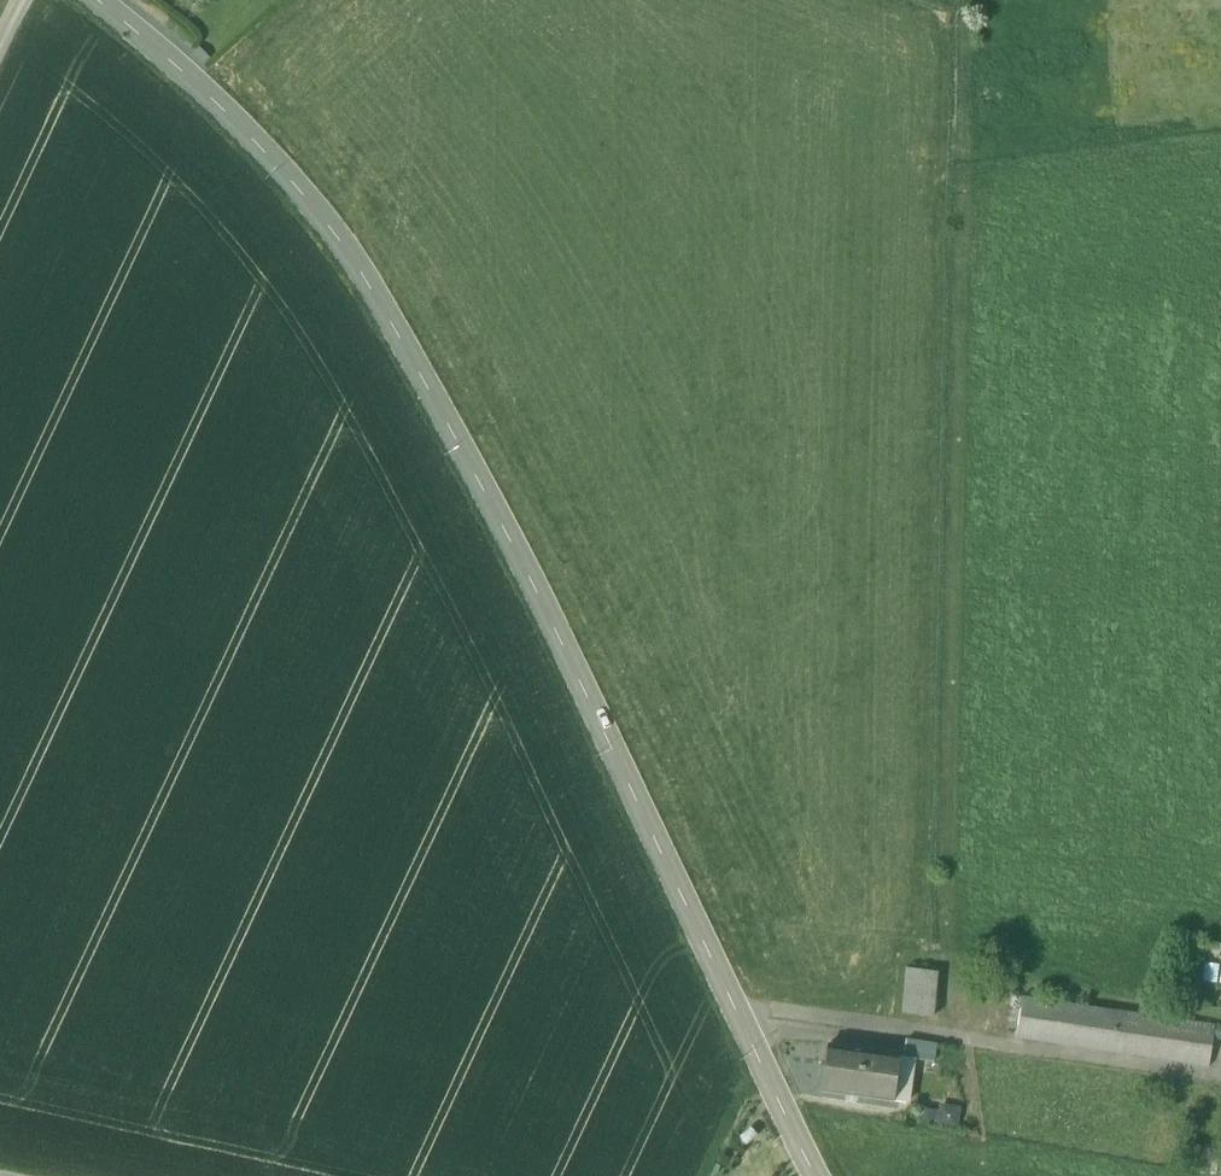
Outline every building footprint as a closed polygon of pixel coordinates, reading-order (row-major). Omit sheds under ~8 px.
[(907,969),(901,1015),(934,1019),(940,974),(907,969)] [(1215,1026),(1022,996),(1016,1037),(1208,1068),(1215,1026)] [(935,1044),(905,1040),(903,1058),(932,1062),(935,1044)] [(896,1053),(830,1044),(822,1093),(889,1102),(896,1053)] [(959,1113),(922,1107),(919,1124),(956,1130),(959,1113)]
